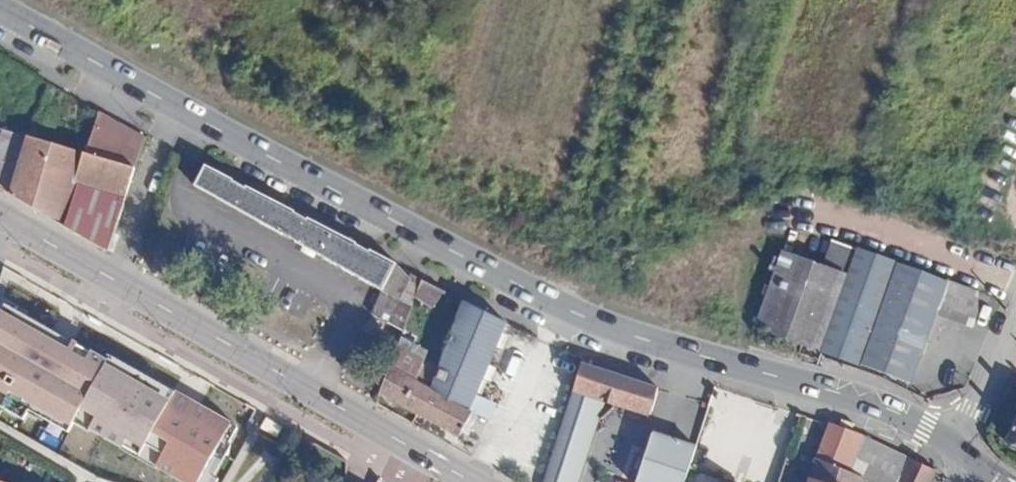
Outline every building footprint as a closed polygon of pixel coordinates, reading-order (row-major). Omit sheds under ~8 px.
[(145,137),(99,113),(84,153),(135,168),(145,137)] [(135,168),(84,153),(21,134),(19,140),(26,142),(9,196),(106,251),(135,168)] [(232,180),(205,166),(196,185),(283,231),(284,229),(299,236),(298,239),(385,284),(394,264),(367,250),(366,252),(354,245),(355,243),(305,218),(304,220),(292,213),(293,212),(244,186),(243,188),(231,182),(232,180)] [(867,250),(830,354),(921,386),(958,282),(867,250)] [(417,291),(421,280),(409,274),(396,300),(384,322),(402,332),(417,291)] [(442,292),(421,280),(417,291),(437,302),(442,292)] [(384,322),(396,300),(381,292),(370,314),(384,322)] [(503,334),(507,323),(462,299),(453,326),(497,349),(498,346),(501,348),(506,336),(503,334)] [(191,481),(214,481),(242,426),(114,360),(5,302),(0,310),(0,405),(22,419),(28,411),(70,432),(79,421),(191,481)] [(478,395),(497,349),(453,326),(436,372),(478,395)] [(398,342),(379,393),(416,414),(429,389),(433,378),(420,371),(426,356),(398,342)] [(566,406),(544,473),(541,481),(577,481),(596,422),(615,405),(647,416),(656,388),(581,363),(571,391),(566,406)] [(429,389),(470,413),(478,395),(436,372),(433,378),(429,389)] [(452,447),(469,457),(478,442),(467,435),(478,418),(470,413),(429,389),(416,414),(458,437),(452,447)] [(994,437),(995,444),(1001,449),(1006,450),(1013,447),(1015,448),(1015,398),(1013,397),(994,437)] [(828,426),(816,460),(846,473),(853,455),(860,437),(828,426)] [(695,447),(653,432),(636,481),(683,481),(695,447)] [(683,481),(685,481),(697,448),(695,447),(683,481)] [(915,450),(910,460),(920,465),(925,455),(915,450)] [(846,473),(864,480),(867,481),(897,481),(900,476),(853,455),(846,473)] [(864,480),(846,473),(816,460),(808,481),(863,481),(864,480)] [(908,460),(900,476),(897,481),(930,481),(935,472),(920,465),(910,460),(908,460)]
